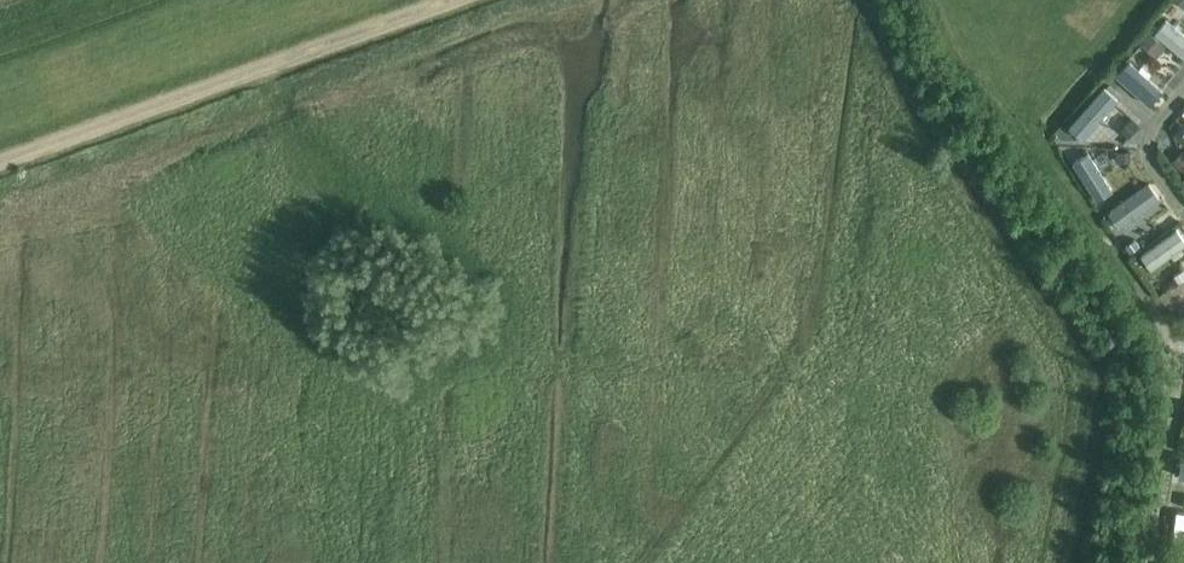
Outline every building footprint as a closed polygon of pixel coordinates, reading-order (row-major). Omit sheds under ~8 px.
[(1171,6),(1150,31),(1163,42),(1173,29),(1183,38),(1183,16),(1171,6)] [(1150,34),(1141,45),(1156,58),(1166,47),(1150,34)] [(1121,58),(1151,92),(1165,79),(1135,46),(1121,58)] [(1115,106),(1129,92),(1113,76),(1075,113),(1096,134),(1119,111),(1115,106)] [(1129,120),(1120,130),(1128,137),(1137,127),(1129,120)] [(1095,139),(1080,147),(1101,187),(1116,179),(1095,139)] [(1172,162),(1183,174),(1183,151),(1183,150),(1172,162)] [(1128,153),(1116,153),(1117,162),(1128,162),(1128,153)] [(1153,173),(1116,193),(1125,209),(1162,190),(1153,173)] [(1158,218),(1146,227),(1154,239),(1166,229),(1158,218)] [(1134,240),(1124,247),(1129,254),(1139,247),(1134,240)] [(1174,277),(1178,284),(1183,280),(1183,271),(1174,277)] [(1171,509),(1183,511),(1183,496),(1179,495),(1172,500),(1171,509)] [(1172,554),(1172,562),(1183,562),(1183,554),(1172,554)]
